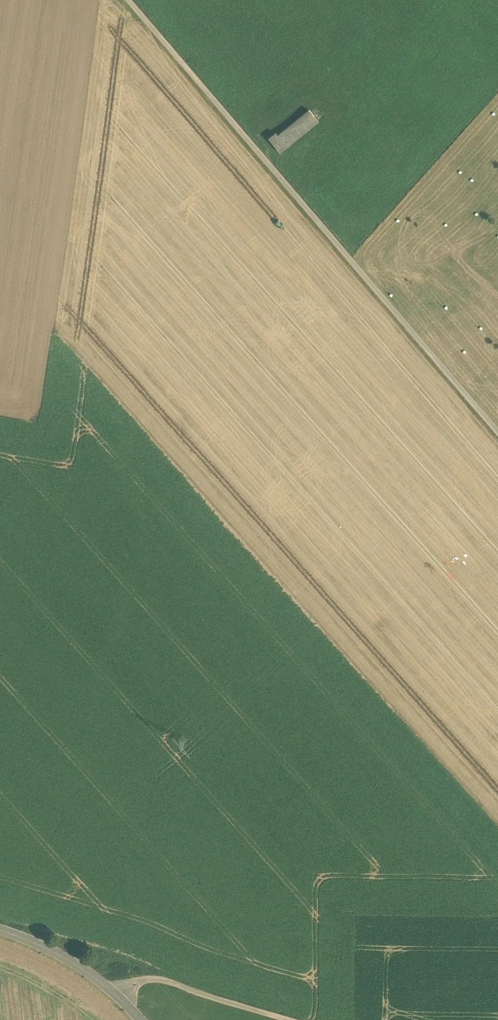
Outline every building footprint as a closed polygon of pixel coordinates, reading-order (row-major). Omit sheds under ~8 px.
[(308,109),(276,134),(274,132),(267,138),(278,152),(318,121),(308,109)]
